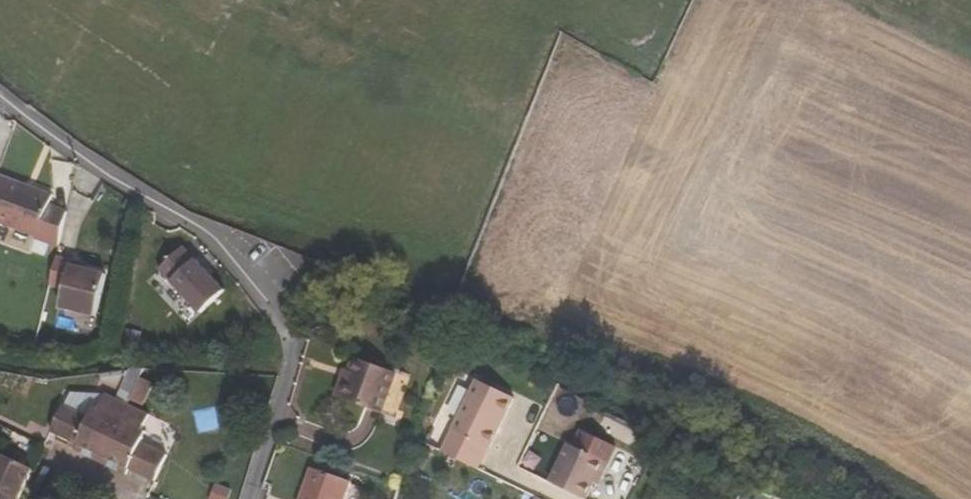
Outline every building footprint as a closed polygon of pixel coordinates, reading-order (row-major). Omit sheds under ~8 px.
[(49,207),(53,196),(0,176),(0,222),(37,236),(35,239),(58,248),(66,212),(49,207)] [(155,268),(195,313),(220,291),(179,246),(155,268)] [(55,259),(49,288),(65,292),(61,313),(95,320),(104,278),(83,274),(69,271),(71,263),(55,259)] [(69,271),(83,274),(85,266),(71,263),(69,271)] [(348,375),(343,373),(333,401),(379,418),(393,377),(353,363),(348,375)] [(120,396),(129,400),(143,370),(132,371),(120,396)] [(483,445),(487,448),(509,398),(471,378),(436,451),(471,467),(483,445)] [(101,405),(96,402),(89,419),(64,407),(63,406),(51,431),(76,444),(75,449),(100,462),(129,400),(120,396),(108,390),(101,405)] [(71,393),(64,407),(89,419),(96,402),(101,405),(108,390),(71,393)] [(153,482),(166,456),(141,444),(147,429),(141,426),(149,410),(129,400),(100,462),(126,474),(128,469),(153,482)] [(565,439),(552,463),(588,481),(593,471),(597,473),(612,443),(578,426),(570,442),(565,439)] [(33,469),(1,454),(0,456),(0,498),(18,498),(33,469)] [(588,481),(552,463),(545,478),(580,497),(588,481)] [(313,467),(300,498),(343,498),(350,481),(313,467)]
